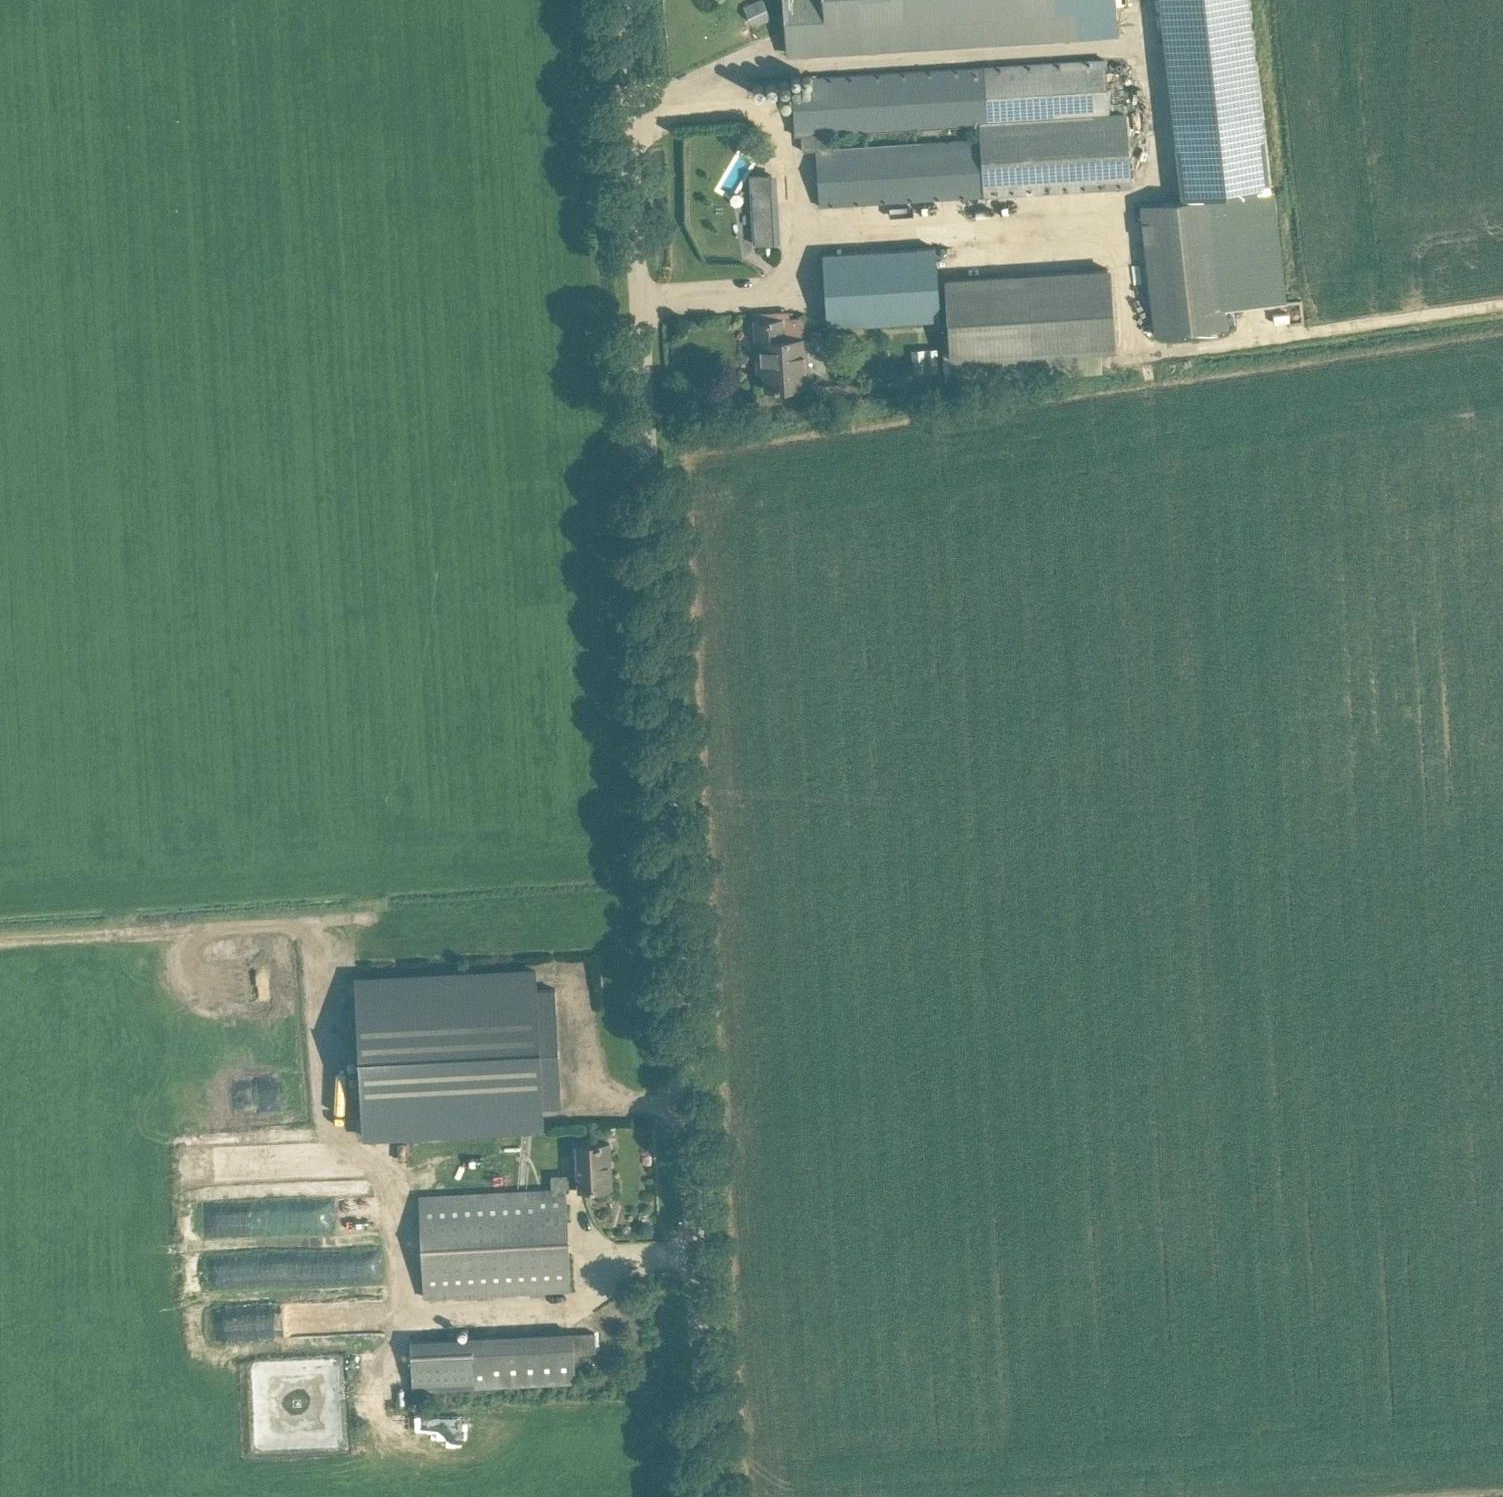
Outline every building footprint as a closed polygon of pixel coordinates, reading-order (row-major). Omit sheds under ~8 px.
[(764,9),(781,2),(780,0),(760,0),(764,9)] [(1113,6),(1129,5),(1129,0),(786,0),(790,54),(1114,34),(1113,6)] [(1180,196),(1272,186),(1251,0),(1159,0),(1180,196)] [(1104,58),(832,75),(812,76),(813,94),(792,96),(795,134),(816,133),(820,205),(840,204),(980,195),(1131,185),(1126,109),(1107,110),(1104,58)] [(754,163),(738,190),(755,200),(771,173),(754,163)] [(1138,204),(1153,333),(1227,324),(1225,307),(1287,300),(1273,188),(1138,204)] [(1057,204),(1079,202),(1078,191),(1056,192),(1057,204)] [(935,246),(843,252),(823,253),(828,325),(940,318),(935,246)] [(950,354),(956,354),(957,377),(1098,369),(1097,346),(1112,346),(1108,264),(946,272),(950,354)] [(807,368),(806,357),(805,337),(783,338),(781,318),(755,320),(758,358),(765,357),(765,369),(764,369),(766,388),(804,385),(803,368),(807,368)] [(355,979),(363,1137),(544,1128),(543,1109),(561,1108),(555,988),(537,989),(536,970),(355,979)] [(610,1142),(590,1143),(576,1143),(577,1172),(551,1174),(552,1189),(419,1195),(424,1295),(571,1288),(566,1188),(565,1188),(565,1186),(578,1185),(578,1187),(612,1185),(611,1170),(609,1170),(609,1160),(611,1160),(610,1142)] [(573,1331),(553,1332),(411,1340),(413,1389),(575,1380),(573,1331)] [(320,1352),(268,1354),(269,1367),(320,1365),(320,1352)] [(351,1373),(351,1353),(340,1353),(341,1374),(351,1373)] [(466,1437),(466,1410),(435,1409),(434,1436),(466,1437)]
